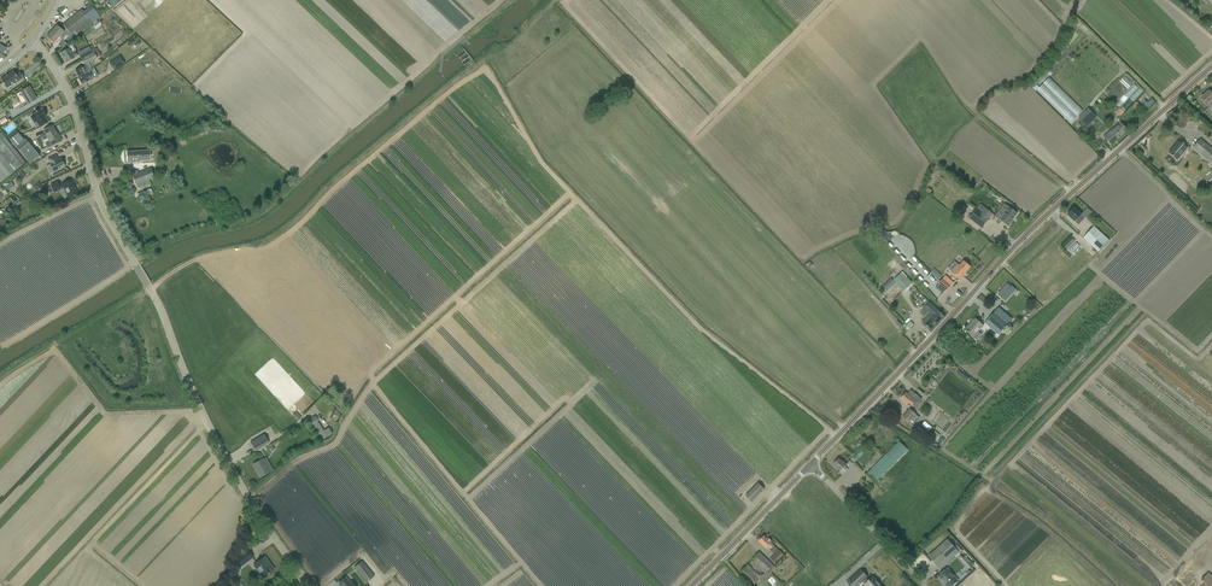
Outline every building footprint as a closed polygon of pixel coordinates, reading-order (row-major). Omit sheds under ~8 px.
[(143,5),(152,15),(168,0),(149,0),(143,5)] [(1190,5),(1193,9),(1201,0),(1195,0),(1190,5)] [(100,17),(93,9),(89,4),(85,7),(88,11),(85,14),(82,10),(81,10),(67,22),(74,32),(77,35),(92,23),(100,17)] [(71,34),(74,32),(67,22),(63,25),(66,28),(71,35),(71,34)] [(68,37),(71,35),(66,28),(63,31),(57,25),(52,30),(60,37),(59,37),(62,40),(66,35),(68,37)] [(53,43),(59,37),(60,37),(52,30),(46,37),(53,43)] [(66,50),(60,53),(66,63),(71,60),(75,58),(74,57),(77,56),(75,52),(76,51),(72,44),(67,46),(69,49),(66,50)] [(117,45),(102,57),(104,59),(118,48),(117,45)] [(82,59),(92,54),(89,47),(78,53),(82,59)] [(92,54),(82,59),(84,65),(97,58),(94,53),(92,54)] [(120,55),(109,63),(112,67),(113,66),(115,69),(124,63),(122,60),(123,60),(120,55)] [(78,77),(88,72),(88,71),(89,71),(86,65),(83,67),(82,67),(80,68),(75,71),(78,77)] [(16,75),(13,71),(0,80),(3,84),(3,86),(4,88),(6,88),(6,89),(16,82),(17,82),(24,78),(20,72),(16,75)] [(87,81),(92,79),(88,72),(78,77),(82,84),(87,81)] [(31,92),(32,92),(29,87),(27,88),(26,88),(26,89),(21,92),(20,92),(28,105),(30,103),(36,100),(31,92)] [(1211,100),(1211,99),(1211,94),(1209,91),(1201,98),(1207,104),(1208,104),(1211,108),(1211,101),(1211,100)] [(15,108),(21,106),(20,98),(13,99),(15,108)] [(1147,103),(1143,107),(1146,110),(1154,102),(1151,99),(1147,103)] [(35,107),(20,116),(22,118),(27,115),(28,118),(30,116),(30,117),(34,123),(36,122),(40,127),(48,122),(45,117),(43,114),(45,113),(42,109),(41,110),(40,109),(37,111),(35,107)] [(1119,108),(1116,112),(1120,116),(1124,112),(1119,108)] [(1088,110),(1079,119),(1086,127),(1096,117),(1088,110)] [(1103,137),(1107,141),(1111,145),(1128,130),(1124,126),(1120,122),(1103,137)] [(52,126),(44,131),(50,143),(48,144),(50,147),(52,146),(61,141),(52,126)] [(1,133),(0,134),(0,181),(1,183),(25,163),(1,133)] [(24,140),(18,133),(10,140),(16,147),(24,140)] [(1165,145),(1168,147),(1174,140),(1172,138),(1165,145)] [(16,147),(30,164),(39,156),(25,139),(24,140),(16,147)] [(1198,152),(1211,163),(1211,161),(1211,149),(1201,140),(1193,148),(1198,152)] [(1172,149),(1169,153),(1173,157),(1177,160),(1187,148),(1183,145),(1178,141),(1178,142),(1179,142),(1173,149),(1172,149)] [(133,152),(127,152),(127,161),(133,161),(151,160),(150,151),(133,152)] [(56,171),(65,167),(61,158),(58,160),(56,156),(48,159),(50,163),(50,164),(51,166),(53,165),(56,171)] [(33,167),(27,170),(30,176),(36,172),(33,167)] [(138,190),(144,187),(151,185),(150,182),(153,181),(152,178),(154,178),(151,169),(140,173),(139,170),(131,172),(136,185),(138,190)] [(64,188),(68,199),(74,196),(74,197),(75,196),(75,195),(78,194),(75,189),(73,187),(74,186),(71,180),(66,183),(62,184),(62,185),(59,186),(57,182),(51,185),(54,193),(64,188)] [(14,186),(11,182),(4,187),(7,191),(14,186)] [(1074,221),(1078,225),(1085,217),(1078,211),(1074,207),(1067,215),(1074,221)] [(976,209),(969,219),(981,228),(992,214),(986,208),(982,213),(976,209)] [(1009,208),(1000,220),(1008,226),(1012,221),(1012,220),(1017,214),(1009,208)] [(1098,252),(1109,240),(1093,226),(1083,238),(1098,252)] [(1068,248),(1075,255),(1082,247),(1075,240),(1068,248)] [(955,269),(951,273),(955,276),(960,280),(963,276),(962,276),(970,267),(966,263),(964,261),(960,265),(959,264),(955,269)] [(938,280),(940,278),(932,271),(930,273),(938,280)] [(901,273),(893,280),(903,291),(911,284),(901,273)] [(942,278),(938,284),(946,291),(951,286),(942,278)] [(1007,284),(998,293),(1002,297),(1001,298),(1005,301),(1015,290),(1011,286),(1011,287),(1007,284)] [(924,308),(930,313),(923,321),(932,330),(944,316),(938,310),(937,310),(929,302),(924,308)] [(998,308),(985,323),(999,335),(1012,320),(998,308)] [(982,335),(978,332),(983,326),(975,318),(971,323),(972,323),(966,330),(965,329),(965,330),(967,331),(967,332),(968,333),(968,332),(977,341),(982,335)] [(936,381),(932,385),(936,389),(940,385),(936,381)] [(906,393),(900,398),(905,402),(907,404),(908,403),(912,406),(912,405),(914,407),(922,399),(916,394),(912,398),(910,397),(906,393)] [(902,417),(912,425),(919,417),(909,409),(902,417)] [(296,413),(292,416),(297,421),(301,418),(296,413)] [(315,416),(309,419),(312,424),(317,420),(318,420),(315,416)] [(317,420),(312,424),(322,440),(327,437),(332,434),(329,428),(323,431),(317,420)] [(939,433),(933,438),(937,443),(943,437),(939,433)] [(269,443),(264,435),(251,442),(256,451),(269,443)] [(876,484),(880,481),(878,479),(907,449),(899,441),(866,475),(876,484)] [(856,458),(860,463),(863,461),(865,464),(863,466),(864,467),(873,461),(866,451),(856,458)] [(842,462),(839,458),(833,464),(840,471),(843,468),(847,471),(850,468),(842,461),(842,462)] [(261,477),(266,474),(269,472),(262,459),(254,464),(261,477)] [(745,496),(747,498),(751,502),(764,489),(758,483),(745,496)] [(751,503),(744,497),(742,499),(748,506),(751,503)] [(774,552),(777,549),(771,542),(772,542),(768,538),(767,539),(764,535),(758,541),(763,545),(765,548),(768,545),(772,548),(771,550),(774,552)] [(940,569),(945,565),(959,553),(947,540),(928,556),(940,569)] [(247,550),(235,559),(241,566),(253,558),(247,550)] [(775,564),(783,555),(778,550),(770,559),(775,564)] [(764,557),(760,552),(740,573),(745,577),(754,585),(758,585),(776,568),(764,557)] [(962,556),(959,558),(968,568),(968,569),(970,572),(973,569),(971,566),(972,566),(974,564),(972,562),(971,563),(965,556),(963,557),(962,556)] [(264,557),(259,560),(253,565),(263,578),(273,571),(267,563),(268,562),(264,557)] [(366,582),(374,576),(362,561),(354,567),(366,582)] [(884,584),(893,574),(880,562),(871,572),(884,584)] [(953,585),(958,580),(947,568),(944,571),(939,575),(946,582),(944,584),(946,585),(952,585),(953,585)] [(851,580),(856,585),(858,585),(869,576),(862,569),(851,580)] [(1201,585),(1211,585),(1211,577),(1208,573),(1201,579),(1204,583),(1201,585)] [(351,582),(350,583),(346,577),(338,583),(340,585),(354,585),(351,582)] [(866,584),(868,585),(883,585),(874,577),(866,584)] [(774,578),(770,582),(774,585),(782,585),(774,578)]
